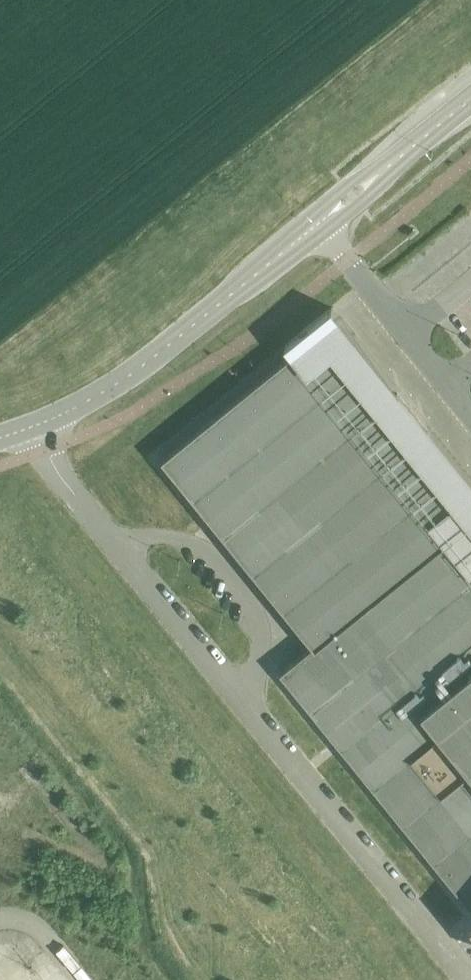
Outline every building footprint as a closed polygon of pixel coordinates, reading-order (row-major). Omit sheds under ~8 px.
[(327,326),(162,459),(313,646),(280,672),(470,907),(470,503),(465,496),(419,439),(429,432),(397,393),(388,401),(327,326)]
